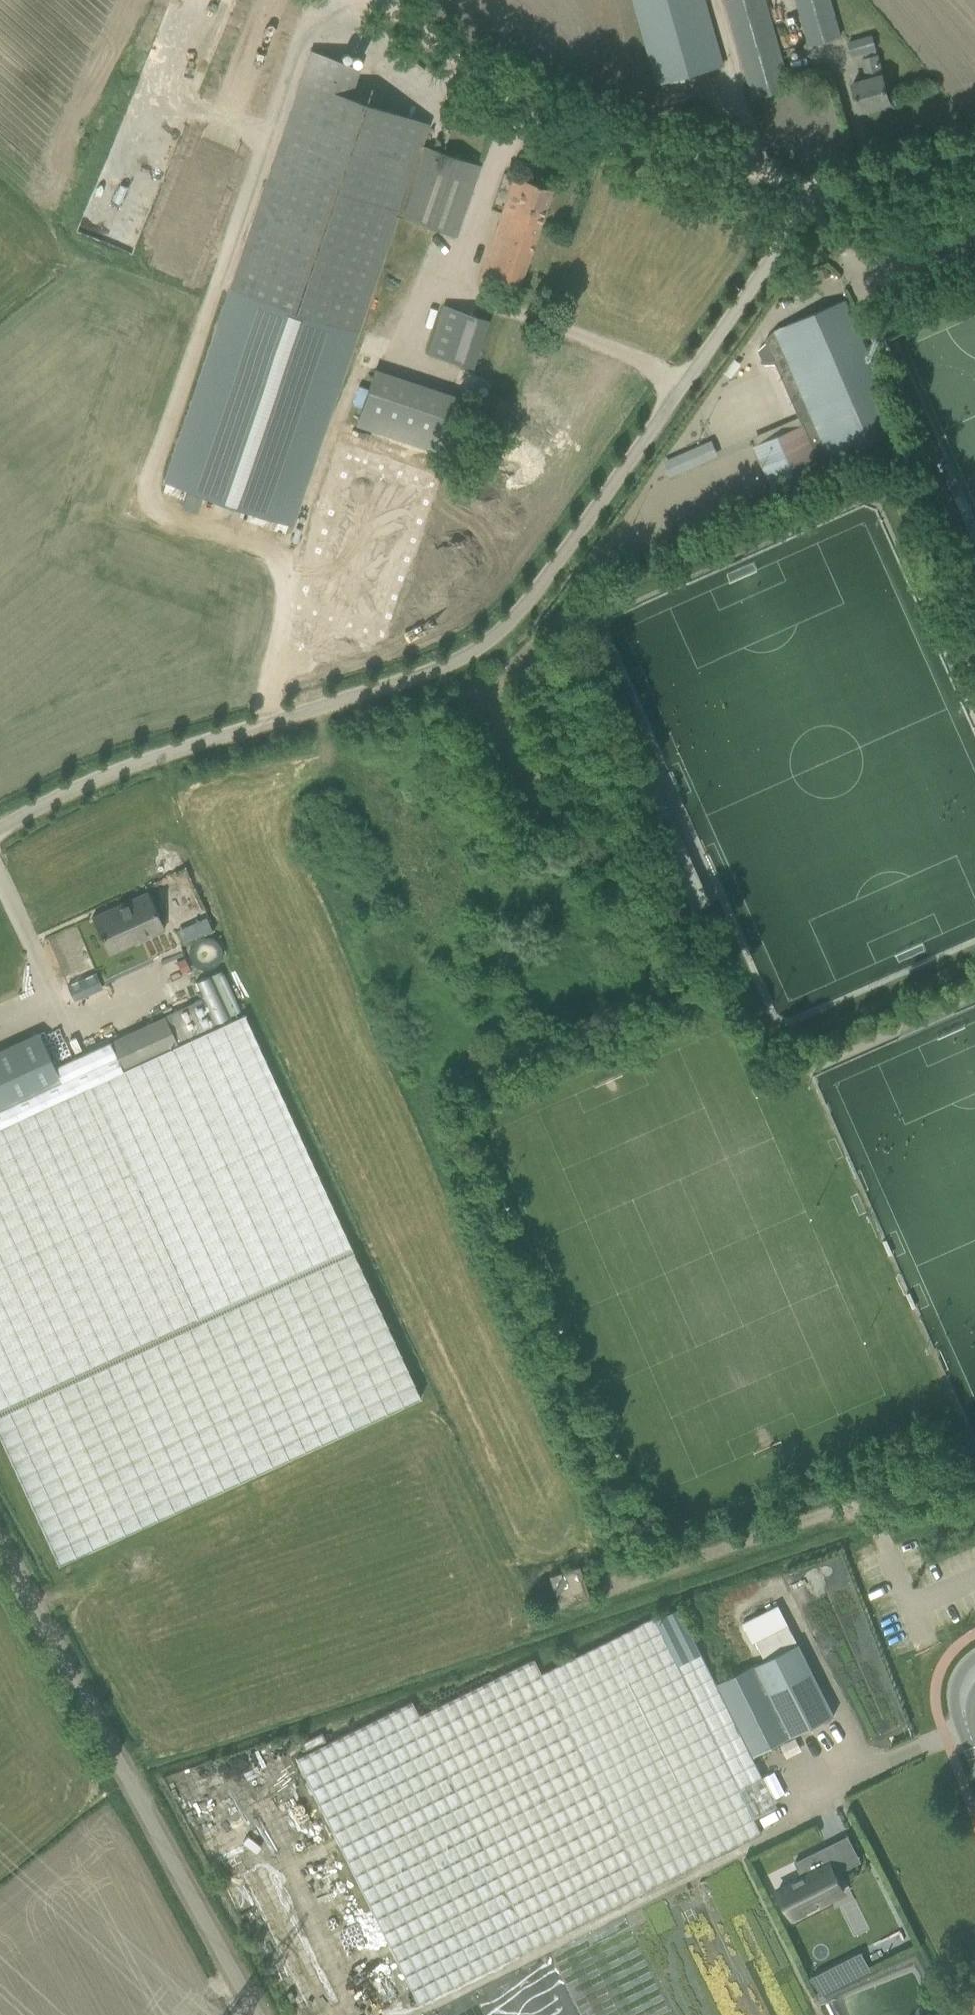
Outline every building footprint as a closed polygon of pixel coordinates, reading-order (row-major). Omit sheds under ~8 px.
[(653,65),(658,84),(723,66),(718,46),(705,0),(634,0),(653,65)] [(748,79),(753,98),(790,88),(765,0),(733,0),(726,2),(748,79)] [(809,44),(840,35),(830,0),(796,0),(809,44)] [(862,53),(869,79),(853,83),(860,111),(890,103),(885,83),(883,75),(882,75),(872,36),(850,42),(853,55),(862,53)] [(318,54),(237,291),(354,331),(394,214),(456,235),(479,165),(426,147),(426,148),(418,146),(425,123),(346,95),(356,66),(318,54)] [(477,281),(515,294),(552,190),(513,176),(477,281)] [(827,267),(818,271),(822,280),(831,275),(827,267)] [(237,291),(171,484),(289,524),(354,331),(237,291)] [(802,425),(754,446),(774,493),(835,467),(834,464),(903,434),(846,300),(779,329),(775,331),(765,340),(766,343),(758,350),(765,365),(776,365),(802,425)] [(487,320),(444,306),(428,353),(471,367),(487,320)] [(460,399),(375,371),(357,426),(442,454),(460,399)] [(506,403),(489,392),(475,416),(492,427),(506,403)] [(668,478),(719,463),(712,442),(661,457),(668,478)] [(108,955),(126,947),(164,930),(155,911),(147,893),(91,918),(108,955)] [(73,928),(62,932),(66,940),(76,935),(73,928)] [(183,956),(175,960),(181,972),(189,968),(183,956)] [(58,1564),(420,1398),(245,1014),(215,1027),(203,998),(54,1067),(39,1033),(0,1051),(0,1439),(58,1564)] [(558,1607),(589,1597),(578,1565),(548,1575),(558,1607)] [(656,1619),(655,1620),(655,1618),(540,1675),(533,1660),(418,1717),(411,1703),(294,1761),(417,2005),(762,1832),(740,1789),(763,1778),(752,1756),(791,1736),(834,1715),(779,1605),(743,1624),(753,1643),(756,1641),(765,1659),(755,1665),(717,1684),(679,1608),(656,1619)] [(802,1877),(778,1889),(792,1918),(844,1892),(836,1874),(831,1864),(835,1862),(828,1849),(798,1864),(796,1861),(794,1862),(802,1877)] [(848,1961),(812,1980),(819,1995),(856,1977),(848,1961)]
